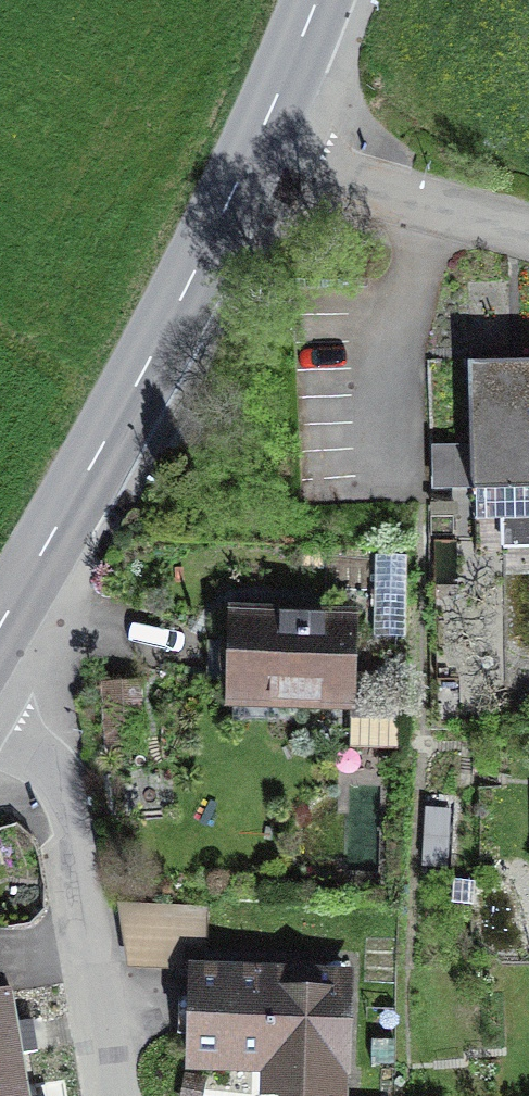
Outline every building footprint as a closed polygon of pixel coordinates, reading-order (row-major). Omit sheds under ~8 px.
[(468,371),(471,488),(528,486),(528,369),(468,371)] [(225,704),(351,707),(353,619),(228,616),(225,704)] [(139,682),(104,684),(108,750),(143,748),(139,682)] [(194,975),(192,1062),(266,1064),(266,1087),(283,1088),(283,1095),(322,1095),(323,1089),(342,1090),(344,978),(194,975)] [(0,995),(0,1087),(26,1082),(11,993),(0,995)] [(26,1082),(0,1087),(0,1095),(28,1095),(26,1082)]
